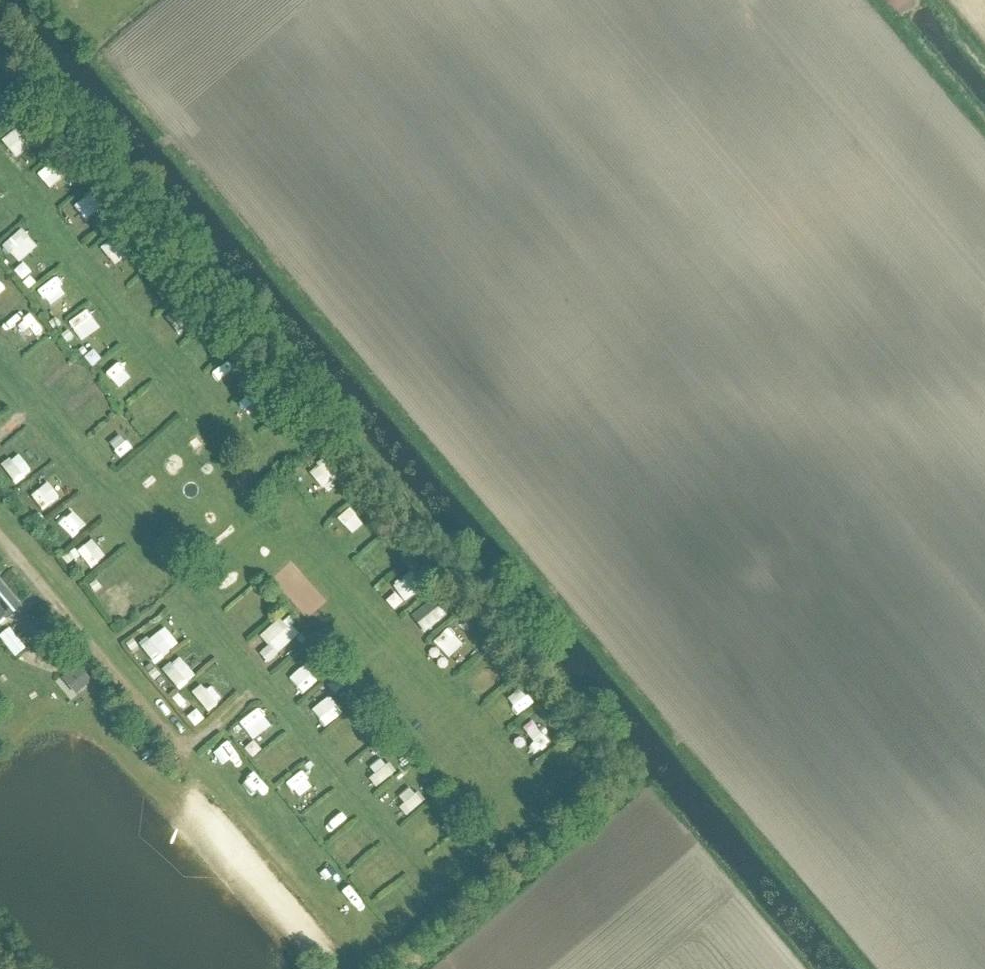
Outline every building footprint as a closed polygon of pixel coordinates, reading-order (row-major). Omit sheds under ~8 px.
[(1,144),(17,158),(34,140),(19,125),(1,144)] [(17,264),(36,247),(21,229),(2,246),(17,264)] [(118,233),(100,250),(115,265),(133,248),(118,233)] [(0,292),(0,309),(20,297),(12,284),(0,292)] [(86,310),(68,323),(81,342),(100,328),(86,310)] [(322,462),(310,474),(324,489),(336,477),(322,462)] [(42,510),(59,497),(46,482),(30,496),(42,510)] [(67,563),(79,554),(90,568),(105,556),(90,538),(63,559),(67,563)] [(393,584),(401,601),(422,592),(414,575),(393,584)] [(6,620),(8,622),(22,610),(0,585),(0,625),(6,620)] [(430,600),(410,619),(425,634),(445,615),(430,600)] [(260,637),(267,646),(259,653),(267,663),(299,635),(284,617),(260,637)] [(447,628),(433,642),(448,658),(463,644),(447,628)] [(151,664),(171,652),(159,631),(139,644),(151,664)] [(2,638),(15,656),(23,650),(10,632),(2,638)] [(174,690),(194,680),(182,657),(162,667),(174,690)] [(303,666),(289,678),(302,693),(316,681),(303,666)] [(79,668),(67,679),(80,693),(92,683),(79,668)] [(328,696),(311,709),(324,726),(342,713),(328,696)] [(258,708),(239,723),(252,740),(271,725),(258,708)]
